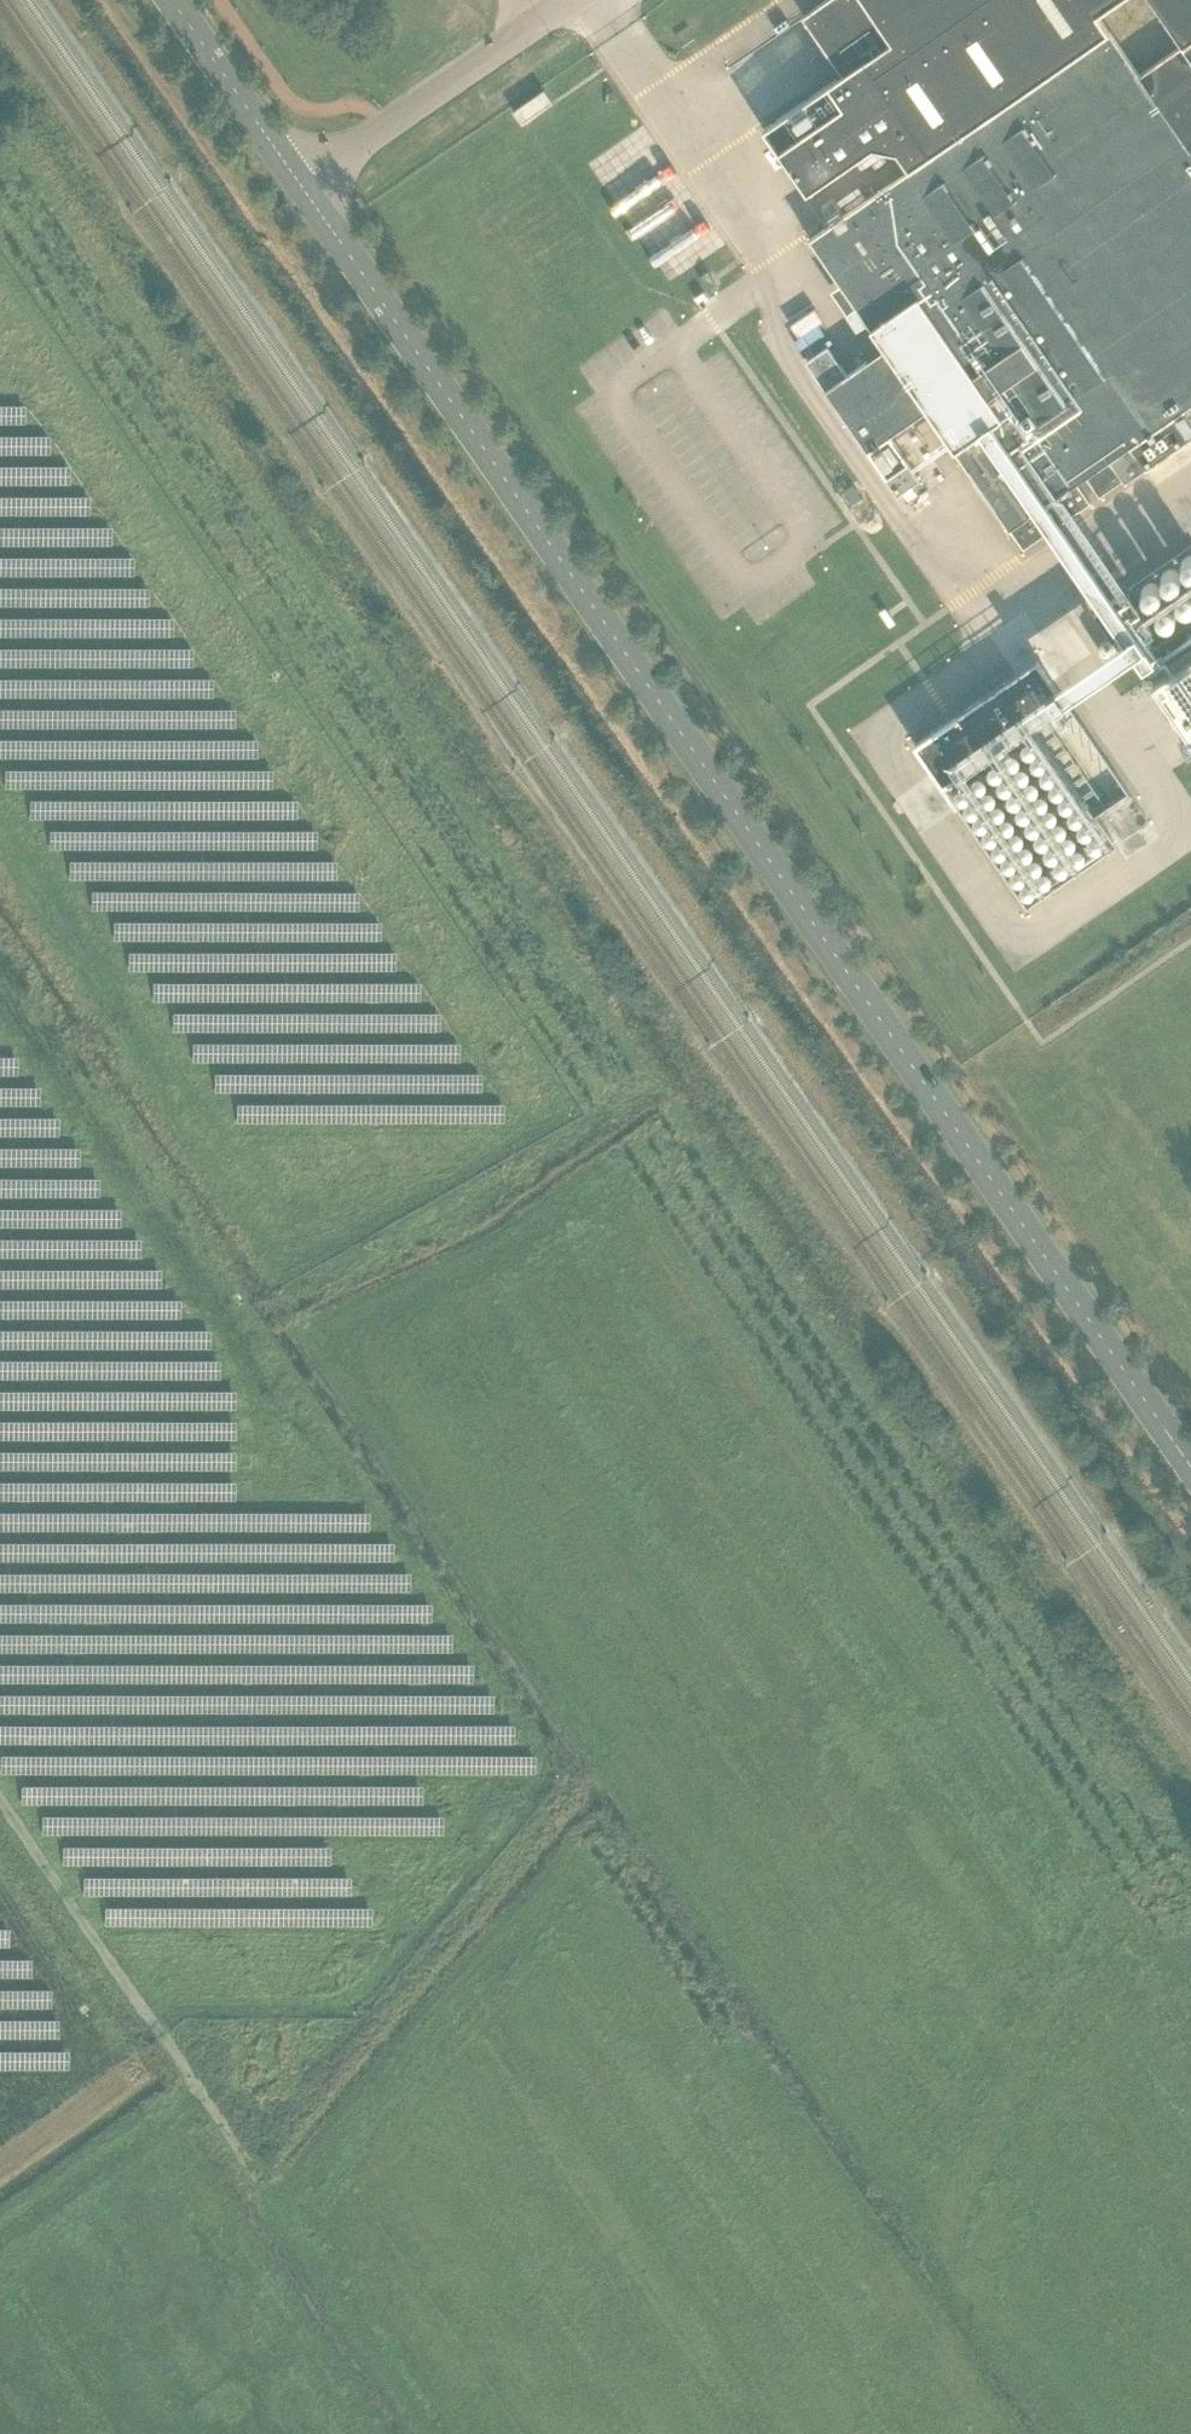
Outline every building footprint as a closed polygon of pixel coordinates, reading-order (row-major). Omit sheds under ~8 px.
[(764,128),(808,191),(873,146),(897,150),(909,167),(807,237),(885,345),(844,374),(823,389),(865,450),(887,436),(925,409),(1020,546),(1089,499),(1075,479),(1084,473),(1098,493),(1122,476),(1123,479),(1144,465),(1146,468),(1190,437),(1190,407),(1188,402),(1190,400),(1190,0),(1149,0),(1179,45),(1137,74),(1096,14),(1117,0),(826,0),(804,15),(844,72),(764,128)] [(825,346),(804,360),(823,389),(844,374),(825,346)] [(1095,612),(1128,659),(1152,642),(1119,595),(1095,612)] [(1149,680),(1190,740),(1190,651),(1149,680)] [(1037,659),(915,744),(943,785),(1066,700),(1037,659)]
